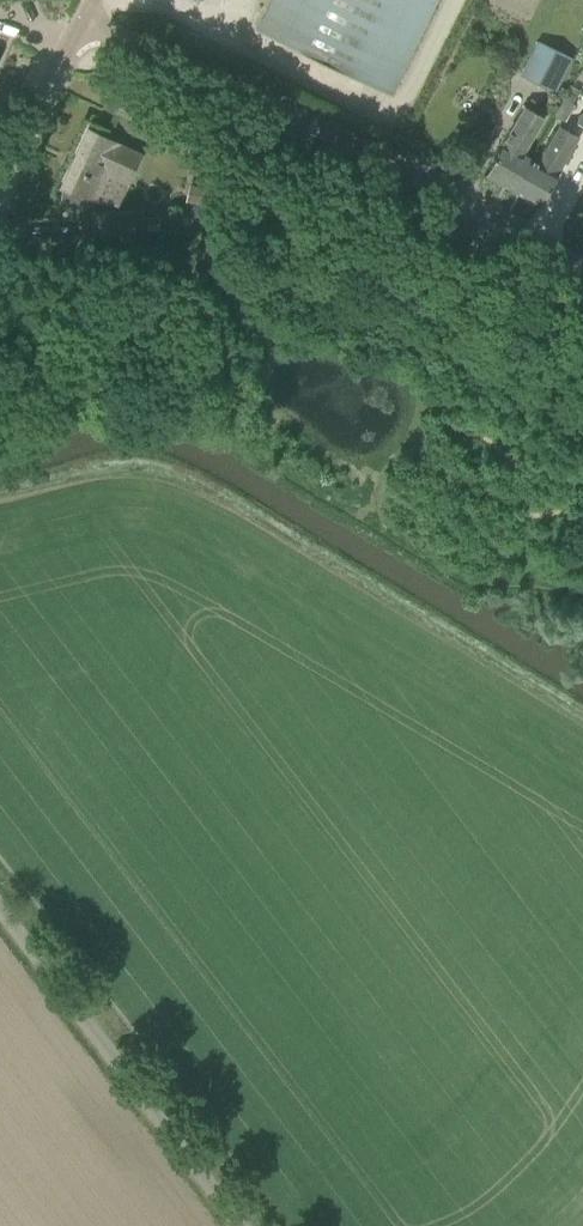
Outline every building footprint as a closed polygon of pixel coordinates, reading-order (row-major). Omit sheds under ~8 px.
[(252,28),(384,96),(432,0),(266,0),(252,28)] [(523,75),(555,91),(572,57),(540,42),(523,75)] [(581,90),(572,85),(556,114),(568,121),(577,105),(573,103),(581,90)] [(118,97),(113,109),(132,118),(137,106),(118,97)] [(486,174),(512,190),(531,159),(523,154),(545,117),(525,106),(486,174)] [(539,163),(531,159),(512,190),(540,205),(579,136),(561,126),(539,163)] [(92,202),(94,196),(108,167),(115,171),(113,174),(128,182),(141,154),(89,129),(62,188),(64,189),(61,196),(63,204),(69,208),(76,210),(83,206),(86,199),(92,202)] [(112,211),(113,232),(113,233),(144,232),(144,211),(112,211)]
